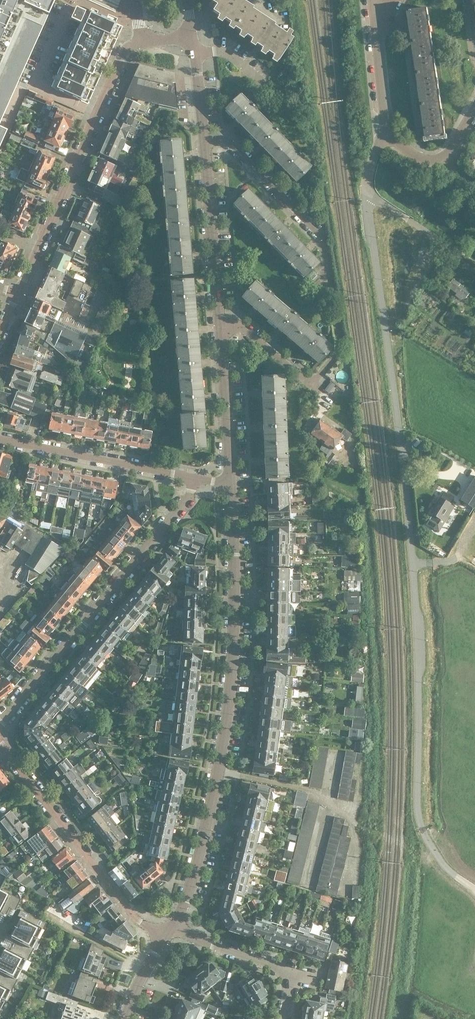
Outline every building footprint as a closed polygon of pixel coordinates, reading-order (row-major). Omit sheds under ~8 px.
[(26,66),(55,0),(0,0),(0,124),(26,66)] [(161,5),(167,8),(171,0),(164,0),(161,5)] [(233,0),(220,0),(216,6),(213,11),(235,26),(234,28),(263,47),(262,49),(279,60),(291,42),(268,28),(269,26),(264,23),(246,11),(247,9),(233,0)] [(279,0),(273,0),(281,8),(284,6),(279,0)] [(76,7),(76,8),(71,19),(80,23),(77,30),(51,87),(55,89),(81,101),(87,87),(86,86),(91,75),(92,76),(96,68),(94,68),(97,62),(98,63),(101,56),(100,55),(103,49),(104,50),(107,43),(106,42),(108,37),(110,37),(110,38),(114,30),(116,25),(117,23),(99,15),(89,11),(89,13),(86,12),(76,7)] [(408,11),(412,43),(432,40),(428,8),(408,11)] [(437,71),(432,40),(412,43),(417,74),(437,71)] [(138,100),(150,103),(177,109),(177,110),(178,110),(174,73),(174,74),(165,71),(162,70),(162,71),(146,67),(146,66),(139,65),(134,77),(125,97),(126,97),(138,100)] [(417,74),(418,82),(421,106),(441,103),(437,71),(417,74)] [(51,119),(68,127),(69,128),(70,125),(72,124),(73,121),(73,119),(74,117),(59,110),(60,108),(54,106),(52,105),(54,101),(36,93),(34,98),(47,104),(47,105),(45,109),(49,111),(47,117),(50,118),(51,119)] [(226,109),(236,119),(235,120),(238,123),(239,122),(249,133),(263,120),(255,111),(257,110),(250,102),(248,104),(239,95),(226,109)] [(125,99),(122,105),(137,112),(138,109),(146,112),(150,103),(138,100),(137,104),(125,99)] [(446,135),(441,103),(421,106),(426,137),(446,135)] [(120,110),(119,112),(139,121),(149,126),(151,122),(136,115),(137,112),(122,105),(122,106),(120,105),(119,109),(120,110)] [(116,119),(131,126),(136,128),(139,121),(119,112),(118,115),(116,114),(114,118),(116,119)] [(46,121),(43,128),(65,138),(68,132),(66,131),(68,127),(51,119),(50,123),(46,121)] [(113,123),(112,126),(142,139),(144,135),(130,129),(131,126),(116,119),(115,120),(115,119),(115,120),(113,119),(112,122),(113,123)] [(262,146),(273,157),(287,144),(278,135),(280,134),(273,126),(271,128),(263,120),(249,133),(259,143),(259,144),(262,147),(262,146)] [(109,132),(125,140),(126,137),(140,143),(142,139),(112,126),(111,128),(109,128),(108,131),(109,132)] [(65,138),(43,128),(40,134),(44,136),(42,140),(59,147),(59,146),(61,147),(65,138)] [(41,138),(26,132),(24,137),(38,144),(41,138)] [(108,132),(105,139),(138,154),(141,147),(125,140),(109,132),(108,132)] [(21,145),(35,151),(37,145),(23,139),(21,145)] [(105,139),(102,146),(135,161),(138,154),(105,139)] [(164,175),(183,174),(182,159),(183,159),(182,155),(180,140),(161,142),(162,154),(160,154),(161,164),(163,164),(164,175)] [(287,144),(273,157),(283,167),(282,168),(285,171),(286,170),(296,181),(310,168),(302,160),(303,158),(296,151),(295,152),(287,144)] [(102,146),(99,153),(116,160),(124,163),(123,165),(131,169),(135,161),(102,146)] [(33,161),(50,168),(51,168),(53,165),(52,163),(54,158),(37,151),(33,161)] [(465,165),(471,168),(474,161),(474,152),(471,153),(472,153),(465,165)] [(98,158),(92,171),(111,179),(110,182),(130,191),(136,193),(139,185),(131,181),(132,179),(114,171),(117,166),(98,158)] [(50,168),(33,161),(28,171),(46,179),(48,175),(47,173),(50,168)] [(46,179),(28,171),(24,182),(41,189),(42,188),(44,188),(45,185),(44,184),(46,179)] [(91,192),(107,202),(110,204),(114,207),(118,209),(121,212),(124,215),(132,202),(126,199),(106,189),(110,182),(111,179),(92,171),(92,172),(91,171),(88,178),(89,178),(88,181),(94,184),(91,192)] [(135,171),(132,179),(131,181),(139,185),(144,175),(135,171)] [(167,209),(186,207),(185,193),(186,193),(185,188),(184,189),(183,174),(164,175),(165,187),(163,187),(163,197),(166,197),(167,209)] [(7,188),(17,192),(19,187),(9,183),(7,188)] [(104,207),(107,202),(91,192),(89,191),(86,198),(104,207)] [(130,191),(126,199),(132,202),(136,193),(130,191)] [(257,228),(271,215),(261,204),(262,204),(259,201),(258,201),(248,191),(234,204),(242,212),(240,214),(248,221),(249,220),(257,228)] [(15,204),(31,211),(32,211),(33,210),(35,210),(36,207),(35,206),(37,201),(19,193),(15,204)] [(72,223),(96,233),(98,234),(99,231),(99,229),(99,227),(98,225),(96,224),(103,209),(85,200),(77,219),(75,218),(72,223)] [(10,214),(27,221),(27,220),(29,220),(31,217),(30,216),(31,211),(15,204),(10,214)] [(188,222),(187,222),(186,207),(167,209),(168,220),(166,220),(166,231),(169,231),(170,242),(189,240),(188,226),(189,226),(188,222)] [(3,210),(1,214),(0,214),(0,223),(3,225),(4,223),(22,231),(23,230),(25,230),(26,227),(25,226),(27,221),(10,214),(3,210)] [(281,252),(295,239),(284,228),(285,228),(282,224),(281,225),(271,215),(257,228),(265,236),(264,238),(271,246),(273,244),(281,252)] [(72,223),(62,246),(85,257),(95,233),(72,223)] [(305,248),(305,249),(295,239),(281,252),(289,260),(287,262),(294,269),(296,268),(305,276),(318,263),(308,252),(309,252),(305,248)] [(191,255),(190,255),(189,240),(170,242),(171,254),(168,254),(169,264),(172,264),(173,276),(192,274),(191,259),(191,255)] [(425,243),(418,241),(413,256),(419,258),(425,243)] [(11,261),(12,259),(14,259),(15,256),(14,254),(16,249),(0,242),(0,256),(11,261)] [(137,244),(127,245),(128,255),(138,254),(137,244)] [(59,245),(56,251),(71,258),(83,264),(86,257),(85,257),(59,245)] [(65,271),(71,258),(56,251),(49,267),(65,274),(65,275),(76,280),(76,279),(84,283),(85,280),(83,278),(67,271),(66,271),(65,271)] [(0,256),(0,268),(5,270),(7,271),(11,261),(0,256)] [(97,264),(91,261),(89,266),(95,269),(97,264)] [(139,261),(129,262),(129,272),(140,271),(139,261)] [(46,272),(35,298),(78,318),(84,302),(90,305),(94,296),(92,295),(93,293),(90,292),(92,287),(84,283),(76,279),(76,280),(65,303),(61,301),(65,292),(60,289),(61,288),(59,287),(65,275),(65,274),(49,267),(47,272),(46,272)] [(314,270),(306,277),(314,284),(321,277),(314,270)] [(464,286),(454,279),(448,287),(458,294),(456,296),(461,299),(468,290),(463,286),(464,286)] [(171,282),(174,316),(195,314),(194,300),(195,300),(194,295),(193,295),(192,280),(171,282)] [(242,297),(252,306),(253,307),(253,308),(256,311),(257,310),(268,319),(280,305),(271,297),(273,295),(265,289),(263,291),(254,283),(242,297)] [(104,299),(114,304),(117,298),(106,294),(104,299)] [(30,309),(47,316),(52,306),(35,299),(30,309)] [(104,299),(102,304),(112,309),(114,304),(104,299)] [(112,309),(102,304),(99,309),(110,314),(112,309)] [(282,332),(293,341),(306,326),(297,319),(298,317),(290,310),(289,312),(280,305),(268,319),(279,329),(278,329),(281,332),(282,332)] [(58,321),(47,316),(30,309),(24,323),(36,328),(34,333),(39,336),(54,348),(73,365),(87,334),(58,321)] [(99,309),(97,314),(107,319),(110,314),(99,309)] [(63,311),(58,321),(87,334),(98,339),(103,329),(93,325),(63,311)] [(107,319),(97,314),(95,320),(105,324),(107,319)] [(174,316),(177,349),(198,347),(197,333),(198,333),(197,328),(196,328),(195,314),(174,316)] [(95,320),(93,325),(103,329),(105,324),(95,320)] [(36,344),(39,336),(34,333),(36,328),(24,323),(19,334),(21,334),(31,337),(30,342),(36,343),(36,344)] [(306,326),(293,341),(304,351),(303,351),(307,354),(307,353),(319,363),(331,349),(322,341),(324,339),(316,332),(314,334),(306,326)] [(35,345),(36,343),(30,342),(31,337),(21,334),(17,345),(32,350),(33,345),(35,345)] [(40,363),(41,359),(33,356),(35,351),(32,350),(17,345),(14,354),(40,363)] [(177,349),(180,383),(201,381),(200,366),(201,366),(200,361),(199,361),(198,347),(177,349)] [(43,364),(40,363),(14,354),(14,355),(13,355),(10,364),(10,365),(31,372),(33,366),(41,369),(43,364)] [(18,392),(35,399),(36,397),(32,396),(32,393),(31,393),(36,378),(9,368),(3,385),(14,389),(14,388),(19,390),(18,392)] [(63,378),(42,371),(40,379),(61,386),(63,378)] [(262,377),(262,392),(262,397),(263,397),(263,411),(285,410),(283,376),(262,377)] [(201,381),(180,383),(182,415),(192,414),(193,416),(202,415),(202,414),(204,414),(203,400),(204,400),(203,395),(202,395),(201,381)] [(324,389),(328,392),(333,385),(330,382),(324,389)] [(35,399),(18,392),(17,392),(15,395),(13,394),(7,394),(0,391),(0,404),(29,415),(41,419),(42,419),(46,421),(49,411),(45,409),(46,407),(34,402),(35,399)] [(123,403),(113,397),(111,406),(122,408),(123,403)] [(264,430),(265,444),(286,443),(285,410),(263,411),(264,425),(263,425),(263,430),(264,430)] [(152,412),(144,411),(143,419),(150,420),(152,412)] [(59,433),(60,431),(63,416),(51,413),(48,429),(52,430),(52,432),(59,433)] [(15,428),(22,431),(27,432),(29,426),(24,424),(26,420),(19,418),(19,417),(8,414),(4,423),(15,427),(15,428)] [(203,428),(202,415),(193,416),(192,414),(182,415),(180,415),(183,450),(205,448),(204,433),(205,433),(204,428),(203,428)] [(70,435),(71,434),(74,418),(63,416),(60,431),(64,432),(63,434),(70,435)] [(82,437),(82,436),(85,420),(74,418),(71,434),(75,434),(74,436),(82,437)] [(342,436),(343,435),(320,419),(313,429),(305,424),(302,428),(310,434),(328,447),(329,448),(328,449),(330,450),(325,457),(326,457),(323,461),(332,468),(339,457),(331,451),(332,450),(341,438),(343,439),(344,437),(342,436)] [(93,440),(93,438),(96,422),(85,420),(82,436),(86,437),(85,438),(93,440)] [(107,425),(96,422),(93,438),(97,439),(96,440),(104,442),(104,440),(107,425)] [(115,444),(115,442),(118,427),(107,425),(104,440),(108,441),(108,443),(115,444)] [(126,446),(126,445),(129,429),(118,427),(115,442),(119,443),(119,445),(126,446)] [(137,449),(137,447),(140,431),(129,429),(126,445),(130,445),(130,447),(137,449)] [(152,433),(140,431),(137,447),(141,448),(141,449),(148,451),(148,449),(149,449),(152,433)] [(286,443),(265,444),(265,459),(264,459),(264,464),(265,464),(266,478),(269,478),(284,477),(288,477),(286,443)] [(11,456),(0,452),(0,460),(10,463),(12,456),(11,456)] [(8,470),(10,463),(0,460),(0,467),(8,470)] [(454,462),(450,460),(446,467),(450,470),(454,462)] [(37,483),(40,467),(36,467),(36,465),(29,464),(29,465),(28,465),(25,481),(37,483)] [(35,491),(42,492),(46,493),(48,485),(51,470),(47,469),(47,467),(40,466),(40,467),(37,483),(35,491)] [(0,467),(0,476),(8,478),(10,470),(8,470),(0,467)] [(59,488),(62,472),(58,471),(59,470),(51,468),(51,470),(48,485),(59,488)] [(62,470),(62,472),(59,488),(70,490),(73,474),(69,473),(70,472),(62,470)] [(68,498),(75,499),(80,500),(81,492),(84,476),(80,476),(81,474),(74,473),(73,474),(70,490),(68,498)] [(85,475),(84,476),(81,492),(92,494),(95,479),(92,478),(92,476),(85,475)] [(103,497),(106,481),(103,480),(103,478),(96,477),(95,479),(92,494),(103,497)] [(461,500),(474,508),(474,507),(474,478),(461,500)] [(107,479),(106,481),(103,497),(115,499),(118,483),(114,482),(114,481),(107,479)] [(18,493),(21,486),(8,481),(5,489),(18,493)] [(267,492),(268,497),(287,496),(289,495),(289,490),(286,490),(286,483),(284,483),(269,484),(267,484),(267,485),(266,486),(266,490),(267,492)] [(132,494),(133,503),(149,501),(149,500),(150,499),(149,495),(148,494),(148,492),(147,492),(147,487),(132,485),(130,494),(132,494)] [(441,522),(443,523),(444,523),(454,506),(449,503),(451,500),(443,495),(441,498),(440,498),(431,513),(433,514),(429,519),(439,525),(441,522)] [(287,501),(287,496),(268,497),(266,498),(267,502),(268,503),(268,507),(287,506),(289,506),(289,501),(287,501)] [(149,502),(149,501),(133,503),(135,515),(137,517),(135,520),(141,526),(150,515),(150,509),(150,508),(151,507),(150,503),(149,502)] [(288,512),(287,506),(268,507),(268,508),(267,509),(267,513),(268,514),(269,519),(290,518),(290,512),(288,512)] [(108,512),(101,510),(100,512),(99,518),(102,519),(108,512)] [(24,521),(15,515),(13,519),(22,524),(24,521)] [(127,516),(120,525),(134,537),(136,533),(136,532),(140,527),(127,516)] [(268,533),(269,533),(287,533),(287,527),(289,527),(289,522),(268,522),(268,527),(267,527),(267,532),(268,532),(268,533)] [(4,528),(2,531),(16,540),(22,531),(12,525),(9,531),(4,528)] [(131,540),(134,537),(120,525),(113,533),(126,544),(129,540),(131,540)] [(22,531),(16,540),(13,544),(31,555),(25,565),(29,568),(27,580),(26,581),(31,585),(37,579),(41,575),(46,570),(65,550),(25,526),(22,531)] [(85,527),(82,542),(92,530),(90,528),(85,527)] [(172,546),(172,547),(179,553),(181,547),(189,549),(195,533),(194,533),(193,531),(190,530),(189,531),(186,529),(185,530),(183,533),(182,533),(180,538),(175,536),(171,545),(172,546)] [(2,531),(0,535),(4,537),(0,544),(0,548),(2,549),(7,553),(13,544),(16,540),(2,531)] [(195,533),(189,549),(197,552),(195,559),(194,565),(204,566),(205,559),(203,559),(207,551),(201,549),(204,541),(203,540),(204,537),(203,537),(204,536),(201,535),(200,534),(197,532),(195,533)] [(122,549),(126,544),(113,533),(106,542),(120,554),(122,550),(122,549)] [(287,533),(269,533),(269,534),(268,535),(268,539),(269,539),(269,544),(289,544),(289,539),(287,539),(287,533)] [(90,537),(87,540),(92,545),(95,541),(90,537)] [(106,542),(99,550),(112,561),(115,557),(117,557),(120,554),(106,542)] [(269,555),(289,555),(293,555),(293,544),(289,544),(269,544),(269,549),(268,549),(268,553),(269,554),(269,555)] [(346,545),(346,549),(345,549),(345,556),(350,556),(357,556),(357,545),(346,545)] [(175,557),(179,553),(172,547),(171,546),(167,551),(175,557)] [(70,547),(66,552),(70,555),(75,549),(70,547)] [(113,562),(112,561),(99,550),(91,559),(103,569),(105,571),(106,570),(107,570),(109,567),(110,566),(113,562)] [(163,575),(171,566),(173,568),(178,562),(171,556),(170,559),(165,555),(164,556),(163,556),(160,559),(161,561),(154,568),(163,575)] [(289,555),(269,555),(269,556),(268,556),(268,561),(269,561),(268,566),(289,566),(289,561),(289,555)] [(357,556),(354,556),(350,556),(346,556),(345,567),(357,567),(357,556)] [(89,559),(83,566),(97,578),(99,575),(99,573),(103,569),(91,559),(91,560),(89,559)] [(97,578),(83,566),(79,563),(72,572),(89,586),(92,581),(94,581),(97,578)] [(204,588),(204,587),(204,578),(205,577),(205,573),(204,572),(204,570),(199,570),(199,567),(185,567),(185,574),(186,574),(186,587),(187,587),(204,588)] [(147,577),(161,588),(164,584),(163,583),(167,578),(163,575),(154,568),(152,569),(150,571),(150,573),(147,577)] [(268,575),(268,580),(287,580),(300,580),(300,576),(288,576),(288,569),(269,568),(269,569),(267,570),(267,574),(268,575)] [(49,574),(46,570),(41,575),(45,578),(49,574)] [(64,579),(83,595),(85,592),(85,590),(89,586),(72,572),(71,571),(64,579)] [(360,572),(357,571),(348,571),(348,580),(360,580),(360,572)] [(143,581),(140,585),(156,598),(159,594),(157,593),(161,588),(147,577),(145,577),(143,580),(143,581)] [(80,598),(83,595),(64,579),(57,588),(62,592),(75,603),(78,598),(80,598)] [(268,591),(287,592),(287,580),(268,580),(267,581),(267,585),(268,586),(268,591)] [(134,593),(133,593),(147,605),(151,600),(153,602),(156,598),(140,585),(137,588),(136,589),(134,591),(134,593)] [(204,587),(204,588),(187,587),(187,593),(185,593),(185,598),(203,599),(204,599),(204,594),(205,593),(205,589),(204,588),(204,587)] [(268,598),(268,603),(292,603),(287,603),(287,592),(268,591),(267,593),(267,596),(268,598)] [(71,607),(75,603),(62,592),(54,600),(69,612),(71,609),(71,607)] [(347,603),(347,604),(359,604),(358,592),(346,593),(347,603)] [(129,598),(126,602),(142,615),(145,611),(143,609),(147,605),(133,593),(133,594),(131,594),(129,597),(129,598)] [(203,599),(185,598),(185,604),(183,604),(183,609),(203,610),(203,605),(204,604),(204,601),(203,599)] [(66,615),(69,612),(54,600),(47,609),(61,619),(64,615),(66,615)] [(142,615),(126,602),(123,605),(122,605),(120,608),(120,610),(119,610),(137,625),(138,626),(145,617),(142,615)] [(268,610),(268,615),(287,615),(292,615),(292,610),(292,603),(268,603),(266,605),(267,609),(268,610)] [(347,615),(359,614),(359,604),(347,604),(347,615)] [(18,613),(14,609),(13,607),(9,612),(14,617),(18,613)] [(47,609),(40,617),(55,629),(57,625),(57,624),(61,619),(47,609)] [(203,614),(203,610),(183,609),(183,614),(185,614),(185,620),(203,621),(203,620),(204,619),(204,615),(203,614)] [(138,626),(137,625),(119,610),(119,611),(117,611),(115,614),(115,615),(112,619),(126,630),(126,631),(132,636),(139,627),(138,626)] [(55,629),(40,617),(37,614),(30,622),(46,636),(47,636),(50,632),(52,632),(55,629)] [(268,626),(287,626),(289,626),(289,621),(287,621),(287,615),(268,615),(266,616),(266,620),(268,622),(268,623),(268,626)] [(3,630),(3,629),(10,621),(5,616),(0,621),(0,627),(3,630)] [(122,635),(126,631),(126,630),(112,619),(110,619),(108,622),(108,623),(105,627),(119,639),(120,640),(124,643),(127,639),(122,635)] [(203,621),(185,620),(184,626),(182,626),(182,631),(202,632),(203,627),(204,626),(204,623),(203,621)] [(46,636),(30,622),(22,631),(41,647),(40,647),(42,648),(45,644),(46,643),(48,641),(49,639),(49,638),(47,636),(46,636)] [(268,632),(268,638),(289,638),(289,632),(286,632),(287,626),(268,626),(267,627),(267,631),(268,632)] [(98,636),(113,649),(120,640),(119,639),(105,627),(105,628),(103,628),(101,630),(101,632),(98,636)] [(37,651),(40,647),(41,647),(22,631),(15,640),(35,656),(37,653),(37,651)] [(202,636),(202,632),(182,631),(182,636),(184,636),(184,642),(202,643),(202,642),(203,641),(203,637),(202,636)] [(90,645),(89,646),(103,657),(107,653),(109,654),(113,649),(98,636),(93,641),(92,641),(90,644),(90,645)] [(268,643),(267,648),(295,649),(295,643),(289,643),(289,638),(268,638),(267,639),(266,642),(268,643)] [(8,648),(27,663),(30,659),(32,659),(35,656),(15,640),(8,648)] [(83,654),(82,655),(96,666),(100,661),(102,663),(105,659),(103,657),(89,646),(86,649),(85,650),(83,652),(83,654)] [(183,652),(182,658),(200,660),(201,660),(201,659),(202,658),(202,655),(201,653),(202,649),(181,646),(181,652),(183,652)] [(23,667),(27,663),(8,648),(2,656),(6,661),(19,672),(20,671),(22,671),(24,669),(23,667)] [(295,649),(267,648),(267,649),(266,650),(266,654),(267,655),(267,660),(288,660),(288,661),(290,661),(290,663),(305,662),(305,657),(293,657),(293,654),(289,654),(289,649),(295,649)] [(95,668),(96,666),(82,655),(78,660),(76,660),(74,663),(74,664),(74,665),(94,681),(101,673),(95,668)] [(173,668),(179,668),(199,671),(199,670),(200,669),(201,666),(200,664),(200,660),(182,658),(180,657),(174,657),(173,668)] [(148,663),(142,659),(138,666),(144,670),(148,663)] [(266,674),(287,677),(289,677),(290,670),(288,670),(288,665),(267,663),(267,667),(265,668),(265,672),(266,673),(266,674)] [(87,690),(94,681),(74,665),(71,668),(69,668),(67,671),(67,673),(87,690)] [(146,672),(146,675),(155,676),(156,665),(150,665),(149,672),(146,672)] [(180,674),(180,679),(180,680),(198,682),(198,681),(199,680),(199,677),(198,675),(199,671),(179,668),(178,673),(180,674)] [(23,677),(14,670),(10,674),(19,682),(23,677)] [(129,679),(137,683),(142,674),(134,670),(129,679)] [(60,681),(60,682),(81,700),(88,691),(87,690),(67,673),(64,677),(62,677),(60,680),(60,681)] [(265,684),(283,687),(284,681),(286,681),(287,677),(266,674),(266,678),(264,679),(264,683),(265,684)] [(351,674),(351,682),(363,682),(363,674),(351,674)] [(6,679),(2,682),(0,684),(0,699),(14,688),(6,679)] [(179,685),(179,690),(178,690),(196,693),(196,692),(198,691),(198,687),(197,686),(198,682),(180,680),(180,679),(178,679),(177,684),(179,685)] [(137,684),(130,681),(126,690),(133,693),(137,684)] [(74,708),(81,700),(60,682),(57,685),(55,685),(53,688),(53,690),(66,702),(67,701),(68,703),(74,708)] [(262,694),(263,695),(282,698),(283,692),(291,693),(291,688),(283,687),(265,684),(264,689),(263,690),(262,694)] [(66,702),(53,690),(49,694),(48,694),(45,697),(45,699),(59,710),(63,705),(65,707),(68,703),(67,701),(66,702)] [(178,696),(177,701),(195,704),(195,703),(196,702),(197,698),(196,697),(196,693),(178,690),(179,690),(176,690),(176,695),(178,696)] [(123,691),(116,699),(121,704),(129,697),(123,691)] [(261,705),(262,706),(283,709),(289,710),(290,699),(282,698),(263,695),(263,700),(261,701),(261,705)] [(52,719),(59,710),(45,699),(43,699),(41,702),(41,704),(38,707),(52,719)] [(131,699),(130,707),(140,708),(141,701),(131,699)] [(174,712),(176,713),(176,712),(194,715),(194,710),(195,709),(196,706),(195,704),(177,701),(169,700),(168,707),(167,707),(167,711),(174,712)] [(113,712),(119,706),(115,703),(110,708),(113,712)] [(260,717),(279,720),(280,714),(282,714),(283,709),(262,706),(261,712),(260,712),(260,716),(260,717)] [(45,728),(52,719),(38,707),(37,708),(36,708),(34,711),(34,713),(31,716),(45,728)] [(136,715),(137,708),(130,707),(127,707),(126,714),(136,715)] [(355,707),(354,715),(364,716),(365,708),(355,707)] [(172,723),(175,724),(175,723),(192,725),(193,721),(194,720),(195,716),(194,715),(176,712),(176,713),(175,718),(173,718),(172,723)] [(97,722),(102,717),(97,713),(90,721),(91,722),(91,723),(100,730),(103,726),(101,725),(97,722)] [(24,725),(24,731),(41,731),(44,733),(47,730),(44,728),(45,728),(31,716),(30,717),(29,717),(25,722),(24,725)] [(260,724),(259,729),(280,731),(281,726),(278,726),(279,720),(260,717),(260,718),(259,719),(259,723),(260,724)] [(353,719),(352,727),(360,728),(361,720),(353,719)] [(192,726),(192,725),(175,723),(175,724),(174,729),(172,729),(171,734),(173,734),(191,736),(192,732),(193,731),(193,727),(192,726)] [(258,740),(276,742),(278,742),(279,737),(283,738),(284,732),(280,731),(259,729),(258,730),(257,734),(258,735),(258,740)] [(364,730),(350,729),(349,739),(363,740),(364,730)] [(44,733),(41,731),(24,731),(24,738),(25,740),(29,746),(30,745),(34,751),(48,740),(52,737),(51,735),(44,733)] [(84,731),(76,737),(81,744),(91,736),(84,731)] [(170,745),(172,745),(190,747),(190,743),(192,742),(192,738),(191,737),(191,736),(173,734),(173,740),(170,740),(170,745)] [(106,745),(107,737),(99,736),(98,741),(100,743),(106,745)] [(55,749),(48,740),(34,751),(37,755),(37,757),(39,759),(41,760),(55,749)] [(90,740),(87,743),(92,749),(96,746),(90,740)] [(257,746),(256,750),(280,754),(280,753),(277,752),(278,748),(275,748),(276,742),(258,740),(256,741),(256,745),(257,746)] [(190,747),(172,745),(171,751),(169,751),(168,756),(189,759),(190,754),(191,753),(191,749),(190,748),(190,747)] [(63,759),(55,749),(41,760),(44,764),(44,766),(46,768),(48,769),(49,770),(63,759)] [(255,757),(255,761),(273,764),(276,764),(276,763),(279,764),(280,754),(256,750),(256,751),(255,752),(255,755),(255,757)] [(95,755),(100,761),(105,757),(100,751),(95,755)] [(121,771),(127,772),(129,761),(110,757),(121,771)] [(169,764),(168,769),(168,770),(185,774),(186,774),(186,773),(187,772),(188,769),(187,768),(188,763),(168,758),(167,763),(169,764)] [(57,780),(73,768),(66,759),(50,771),(53,775),(53,777),(55,780),(57,780)] [(273,764),(255,761),(254,761),(254,762),(253,763),(253,766),(253,767),(253,773),(274,775),(275,770),(273,770),(273,764)] [(63,788),(64,789),(80,777),(80,776),(76,771),(79,768),(77,765),(73,768),(57,780),(60,784),(60,785),(62,788),(63,788)] [(162,768),(160,779),(183,784),(184,783),(185,780),(184,778),(185,774),(168,770),(168,769),(166,769),(162,768)] [(303,768),(301,777),(308,778),(309,769),(303,768)] [(70,797),(71,798),(85,787),(81,782),(92,773),(89,769),(80,776),(80,777),(64,789),(67,793),(67,794),(69,797),(70,797)] [(118,785),(124,781),(125,780),(120,773),(113,778),(118,785)] [(10,783),(3,774),(0,776),(0,790),(10,783)] [(140,778),(132,776),(131,778),(125,777),(129,782),(130,783),(139,785),(140,778)] [(160,779),(157,790),(180,795),(181,794),(182,794),(183,790),(182,789),(183,784),(160,779)] [(248,795),(266,800),(269,801),(271,794),(269,794),(271,789),(251,784),(250,789),(249,789),(248,793),(248,794),(248,795)] [(77,806),(78,806),(92,795),(88,791),(90,789),(87,785),(85,787),(71,798),(74,802),(74,803),(76,806),(77,806)] [(155,801),(158,801),(178,806),(178,805),(179,804),(180,801),(179,800),(180,795),(157,790),(155,801)] [(294,805),(297,806),(303,807),(306,793),(304,792),(297,791),(294,805)] [(92,795),(78,806),(81,810),(80,812),(83,814),(84,815),(85,815),(99,804),(95,799),(97,798),(93,794),(92,795)] [(247,801),(246,806),(265,810),(266,806),(264,805),(266,800),(248,795),(248,796),(247,796),(246,800),(247,801)] [(158,801),(157,805),(155,805),(153,811),(176,817),(176,816),(177,815),(178,812),(177,810),(178,806),(158,801)] [(306,807),(317,810),(319,804),(307,802),(306,807)] [(243,815),(243,816),(260,821),(262,815),(264,815),(265,810),(246,806),(245,810),(244,810),(243,815)] [(297,806),(297,807),(294,818),(301,819),(303,807),(297,806)] [(87,819),(95,829),(110,817),(102,807),(87,819)] [(304,813),(316,816),(317,810),(306,807),(304,813)] [(8,832),(12,836),(17,832),(14,827),(19,823),(16,818),(20,816),(16,811),(12,814),(11,812),(0,820),(0,831),(2,830),(5,834),(8,832)] [(176,817),(153,811),(150,822),(155,824),(156,823),(173,827),(174,823),(175,822),(176,819),(175,817),(176,817)] [(303,819),(314,822),(316,816),(304,813),(303,819)] [(242,822),(240,827),(260,832),(261,832),(262,831),(263,831),(265,824),(263,823),(264,822),(260,821),(243,816),(243,817),(242,818),(241,821),(242,822)] [(95,829),(102,838),(117,826),(110,817),(95,829)] [(301,825),(313,827),(314,822),(303,819),(301,825)] [(22,825),(19,823),(14,827),(17,832),(12,836),(15,841),(14,842),(16,845),(29,835),(26,831),(29,829),(24,823),(22,825)] [(151,834),(153,834),(171,838),(173,827),(156,823),(155,824),(154,829),(152,829),(151,834)] [(29,852),(33,857),(59,838),(48,825),(20,846),(26,854),(29,852)] [(300,830),(311,833),(313,827),(301,825),(300,830)] [(125,836),(117,826),(102,838),(110,848),(112,846),(116,851),(125,844),(121,839),(125,836)] [(238,837),(238,838),(255,842),(257,836),(258,837),(260,832),(240,827),(239,832),(238,832),(237,836),(238,837)] [(311,833),(300,830),(298,836),(310,839),(311,833)] [(148,845),(151,845),(168,849),(169,844),(170,843),(171,840),(170,839),(171,838),(153,834),(152,840),(150,839),(148,845)] [(350,838),(345,837),(340,835),(339,840),(339,841),(349,843),(350,838)] [(297,842),(308,845),(310,839),(298,836),(297,842)] [(59,838),(33,857),(31,859),(34,863),(39,859),(42,863),(65,846),(59,838)] [(236,844),(235,848),(254,853),(256,848),(254,848),(255,842),(238,838),(238,839),(236,839),(235,843),(236,844)] [(295,848),(307,850),(308,845),(297,842),(295,848)] [(152,856),(163,859),(166,860),(167,855),(168,854),(169,851),(168,849),(151,845),(149,851),(147,850),(146,855),(152,856)] [(8,852),(4,846),(0,849),(0,854),(2,857),(8,852)] [(75,858),(71,853),(66,847),(51,859),(53,862),(58,867),(60,870),(75,858)] [(233,858),(232,859),(250,863),(251,858),(253,858),(254,853),(235,848),(234,853),(233,853),(232,857),(233,858)] [(294,853),(305,856),(307,850),(295,848),(294,853)] [(285,849),(285,850),(282,859),(290,861),(293,851),(287,850),(285,849)] [(17,853),(14,850),(4,858),(7,862),(17,853)] [(292,859),(304,862),(305,856),(294,853),(292,859)] [(142,867),(145,870),(153,881),(164,872),(161,869),(163,859),(152,856),(151,859),(142,867)] [(2,860),(1,859),(0,860),(0,873),(8,878),(13,874),(2,860)] [(231,865),(230,870),(249,875),(250,870),(253,871),(254,864),(250,863),(232,859),(232,860),(231,860),(230,864),(231,865)] [(291,865),(302,868),(304,862),(292,859),(291,865)] [(83,868),(77,861),(64,871),(66,875),(57,882),(60,886),(63,884),(83,868)] [(122,864),(134,879),(142,889),(153,881),(145,870),(139,875),(127,861),(122,864)] [(109,873),(119,887),(131,878),(119,865),(109,873)] [(289,871),(301,873),(302,868),(291,865),(289,871)] [(20,868),(13,874),(8,878),(19,883),(27,877),(20,868)] [(72,889),(89,876),(83,868),(63,884),(66,888),(69,886),(72,889)] [(227,880),(244,885),(246,879),(248,879),(249,875),(230,870),(229,875),(227,875),(226,879),(227,880)] [(285,879),(286,873),(281,871),(278,871),(277,877),(285,879)] [(288,876),(299,879),(301,873),(289,871),(288,876)] [(31,875),(21,883),(30,889),(37,883),(31,875)] [(288,876),(286,882),(297,886),(299,879),(288,876)] [(141,892),(131,878),(119,887),(130,901),(141,892)] [(58,902),(64,910),(62,912),(64,914),(68,911),(67,910),(66,909),(78,900),(94,888),(88,880),(63,899),(58,894),(52,899),(56,904),(58,902)] [(244,885),(227,880),(227,881),(226,882),(225,886),(226,886),(224,891),(244,896),(245,891),(243,890),(244,885)] [(326,888),(316,885),(315,890),(325,893),(326,888)] [(35,892),(46,898),(49,895),(41,887),(35,892)] [(113,905),(100,889),(85,901),(88,905),(86,907),(90,911),(92,910),(98,917),(113,905)] [(1,912),(7,915),(10,908),(15,910),(21,900),(10,894),(9,895),(0,891),(0,914),(1,912)] [(308,898),(319,901),(321,895),(321,894),(310,891),(308,898)] [(219,913),(221,916),(236,908),(233,903),(235,896),(224,893),(224,894),(223,895),(222,899),(223,900),(219,913)] [(318,904),(329,907),(331,898),(321,895),(319,901),(318,904)] [(334,899),(332,908),(339,911),(342,902),(334,899)] [(66,909),(67,910),(74,913),(83,906),(78,900),(66,909)] [(113,905),(98,917),(93,922),(96,923),(99,921),(104,926),(109,921),(111,923),(114,920),(119,925),(125,920),(113,905)] [(226,927),(227,926),(242,918),(236,908),(221,916),(221,918),(221,919),(223,922),(224,922),(225,924),(226,927)] [(270,943),(271,943),(276,926),(270,924),(271,923),(270,922),(274,911),(270,910),(266,921),(260,940),(265,941),(265,943),(269,944),(270,943)] [(14,926),(38,939),(39,939),(37,938),(42,929),(43,929),(47,923),(29,914),(26,919),(22,917),(16,927),(14,926)] [(250,936),(253,925),(244,922),(242,918),(227,926),(229,930),(242,934),(242,935),(246,936),(247,936),(250,936)] [(256,939),(260,940),(266,921),(262,920),(261,921),(255,920),(253,925),(250,936),(250,937),(251,937),(251,938),(255,939),(256,939)] [(107,929),(113,932),(128,940),(136,934),(126,922),(118,927),(115,923),(112,926),(107,929)] [(15,940),(13,945),(31,954),(34,948),(32,948),(37,938),(38,939),(14,926),(14,927),(16,928),(11,938),(15,940)] [(277,945),(281,947),(287,928),(283,926),(282,928),(276,926),(271,943),(272,944),(272,945),(276,946),(277,945)] [(298,952),(302,954),(310,929),(305,927),(304,928),(299,927),(297,933),(292,950),(293,951),(293,952),(297,953),(298,952)] [(291,950),(292,950),(297,933),(292,931),(292,929),(287,928),(281,947),(286,948),(286,950),(290,951),(291,950)] [(312,957),(313,957),(321,932),(310,929),(302,954),(307,955),(307,956),(311,957),(312,957)] [(128,940),(113,932),(111,937),(106,934),(103,939),(122,949),(123,950),(125,948),(127,943),(127,942),(127,940),(128,940)] [(324,960),(330,941),(332,936),(321,932),(313,957),(314,957),(314,959),(318,960),(319,959),(324,960)] [(333,936),(328,952),(335,954),(340,939),(333,936)] [(99,978),(102,979),(105,972),(102,971),(106,958),(106,957),(106,958),(102,957),(104,950),(92,943),(86,958),(82,957),(77,970),(81,971),(95,976),(94,976),(98,977),(98,978),(99,978)] [(23,970),(21,969),(26,960),(28,960),(31,954),(13,945),(10,950),(6,948),(0,958),(23,970)] [(331,960),(327,979),(325,988),(341,991),(347,963),(348,959),(346,958),(341,957),(340,958),(339,962),(331,960)] [(15,985),(18,979),(16,978),(21,969),(22,970),(23,970),(0,958),(0,959),(0,978),(15,985)] [(203,966),(197,970),(209,986),(215,982),(216,983),(224,977),(225,973),(220,972),(218,973),(211,965),(209,967),(208,965),(204,967),(203,966)] [(209,986),(197,970),(190,975),(192,977),(189,979),(190,981),(188,983),(194,991),(197,990),(201,995),(205,992),(204,990),(209,986)] [(81,971),(77,983),(73,981),(68,994),(89,1002),(89,1003),(89,1004),(89,1003),(93,1004),(96,997),(92,996),(97,983),(96,983),(92,982),(94,976),(95,976),(81,971)] [(7,1001),(7,1000),(5,1000),(10,990),(12,991),(15,985),(0,978),(0,997),(7,1001)] [(244,999),(263,988),(262,988),(263,986),(261,983),(259,983),(259,982),(255,983),(253,980),(241,987),(243,991),(240,993),(244,999)] [(225,993),(228,983),(223,981),(220,991),(225,993)] [(263,988),(244,999),(248,1006),(251,1004),(253,1008),(266,1000),(263,997),(267,995),(266,994),(267,992),(265,989),(263,989),(263,988)] [(47,992),(39,989),(37,995),(45,998),(47,992)] [(87,1011),(76,1008),(78,1002),(57,995),(48,991),(46,999),(60,1004),(58,1010),(63,1012),(62,1014),(63,1014),(61,1018),(85,1018),(87,1011)] [(321,1016),(323,1010),(329,1011),(333,1009),(333,1005),(335,1005),(335,1004),(334,1004),(335,997),(327,995),(327,999),(320,998),(319,1004),(306,1001),(306,1006),(304,1007),(303,1011),(304,1012),(304,1013),(321,1016)] [(176,1011),(194,1018),(197,1012),(199,1013),(201,1008),(182,1000),(180,1004),(178,1004),(176,1011)] [(219,1016),(220,1012),(221,1010),(220,1010),(213,1007),(208,1005),(206,1011),(219,1016)] [(194,1018),(176,1011),(173,1017),(174,1017),(173,1018),(196,1018),(194,1018)]
